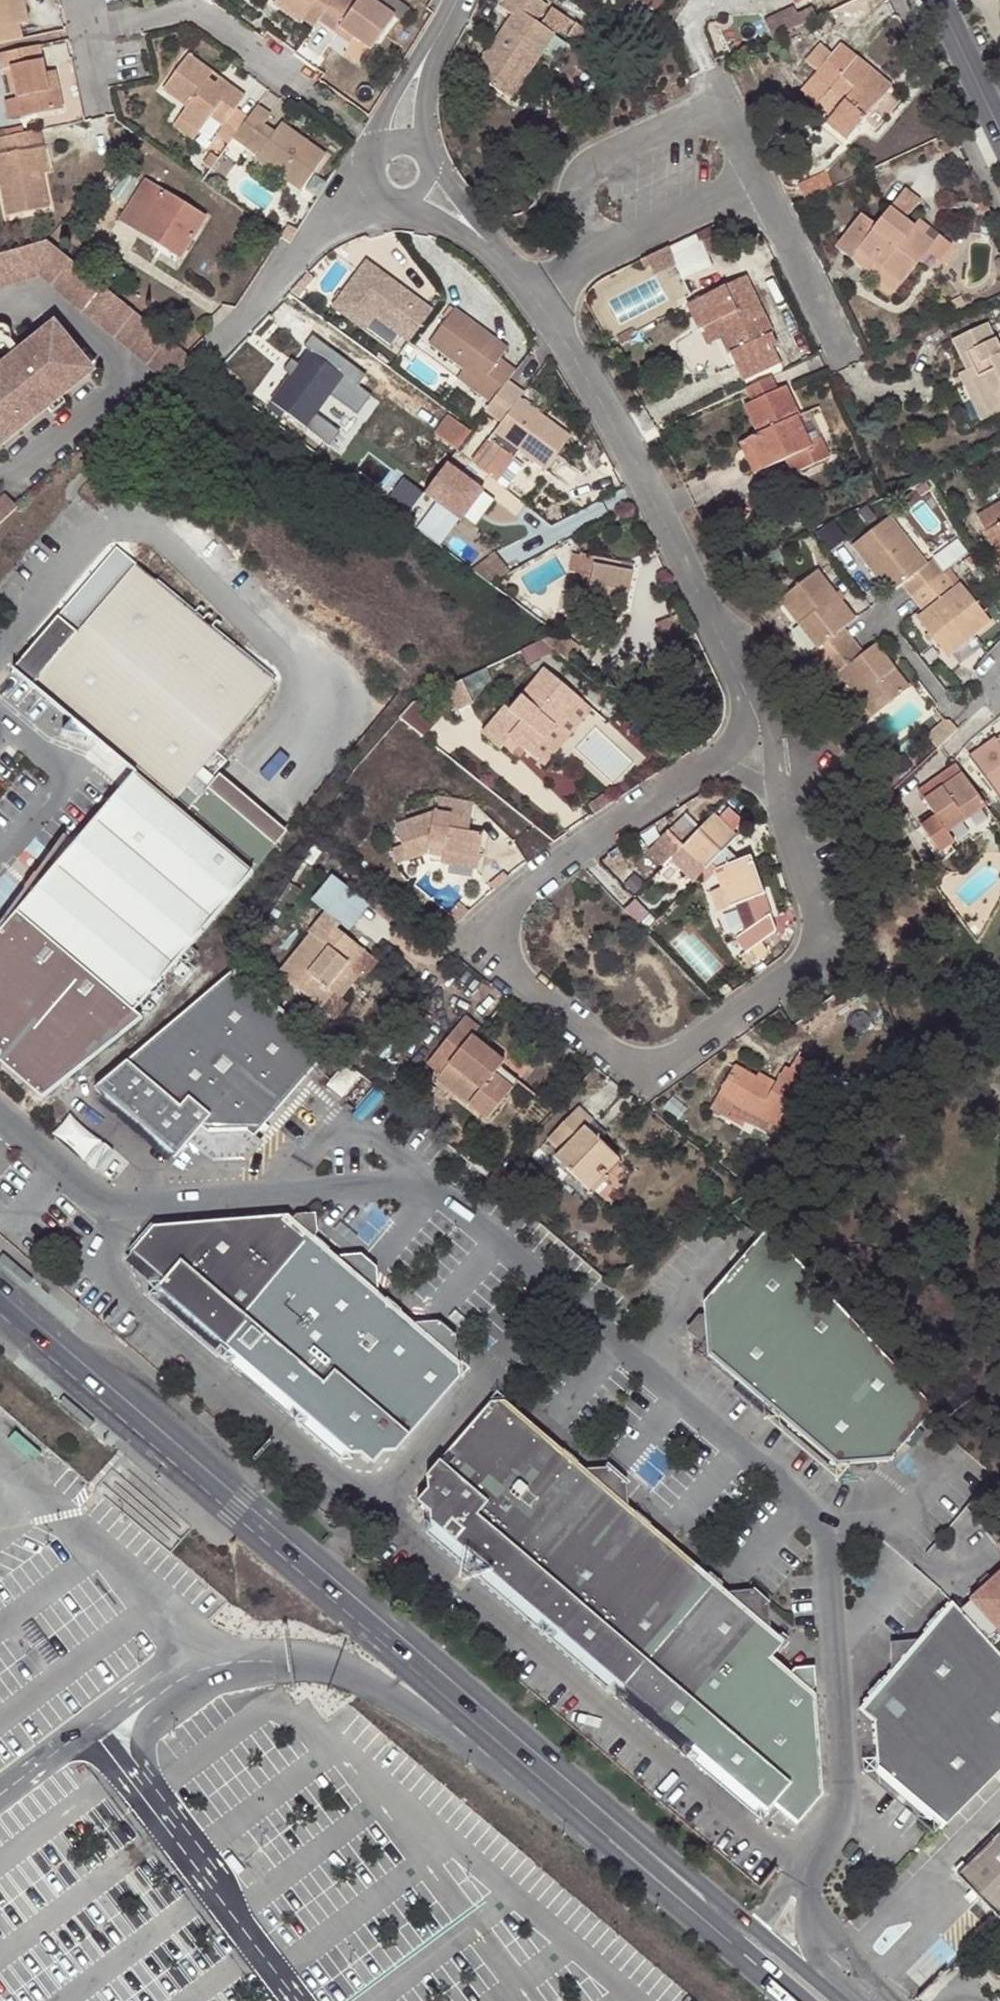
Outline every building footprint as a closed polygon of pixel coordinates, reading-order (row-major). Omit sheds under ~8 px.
[(4,0),(0,0),(0,45),(21,40),(18,26),(11,27),(4,0)] [(11,27),(18,26),(28,24),(23,0),(4,0),(11,27)] [(300,20),(306,9),(292,0),(278,0),(276,3),(300,20)] [(306,9),(300,20),(311,29),(316,23),(332,0),(292,0),(306,9)] [(333,35),(337,30),(351,39),(369,51),(393,18),(368,0),(357,0),(356,1),(355,0),(332,0),(316,23),(333,35)] [(539,0),(505,0),(500,9),(510,16),(471,73),(498,91),(521,58),(532,65),(552,34),(539,25),(540,24),(536,22),(546,5),(539,0)] [(556,27),(544,19),(551,8),(546,5),(536,22),(540,24),(539,25),(552,34),(556,27)] [(763,20),(772,37),(816,16),(811,6),(797,13),(793,6),(763,20)] [(551,8),(544,19),(556,27),(557,25),(567,32),(566,34),(584,47),(592,35),(551,8)] [(351,39),(337,30),(333,35),(348,45),(351,39)] [(810,78),(826,91),(841,104),(827,119),(823,124),(844,142),(862,120),(890,87),(838,45),(829,55),(815,73),(810,78)] [(829,55),(816,46),(802,63),(815,73),(829,55)] [(46,92),(42,76),(36,47),(0,54),(0,72),(8,70),(15,100),(19,119),(60,109),(56,89),(46,92)] [(240,95),(230,88),(225,94),(214,87),(207,81),(211,75),(186,58),(162,91),(186,110),(178,121),(197,135),(208,120),(220,128),(214,137),(227,146),(231,140),(247,118),(232,107),(240,95)] [(532,65),(521,58),(498,91),(510,98),(532,65)] [(52,73),(42,76),(46,92),(56,89),(52,73)] [(814,106),(826,91),(810,78),(798,93),(814,106)] [(214,87),(225,94),(230,88),(219,80),(214,87)] [(901,96),(890,87),(862,120),(874,129),(901,96)] [(841,104),(826,91),(814,106),(827,119),(841,104)] [(5,122),(19,119),(15,100),(1,103),(5,122)] [(323,158),(299,141),(296,146),(275,131),(272,135),(261,127),(267,118),(254,108),(247,118),(231,140),(255,157),(253,161),(298,194),(323,158)] [(192,143),(197,135),(178,121),(172,129),(192,143)] [(275,131),(296,146),(299,141),(278,127),(275,131)] [(20,128),(3,132),(5,138),(21,134),(20,128)] [(41,147),(38,130),(21,134),(5,138),(0,139),(0,189),(7,220),(47,210),(40,177),(34,149),(41,147)] [(41,147),(34,149),(40,177),(47,175),(41,147)] [(199,164),(208,170),(216,158),(207,152),(199,164)] [(807,198),(835,185),(826,167),(797,180),(807,198)] [(184,247),(202,218),(144,182),(120,219),(161,244),(165,237),(184,247)] [(986,204),(979,189),(970,193),(977,208),(986,204)] [(904,197),(893,211),(911,224),(921,210),(904,197)] [(838,251),(883,285),(898,296),(924,265),(939,245),(929,239),(918,230),(911,224),(893,211),(879,228),(864,217),(838,251)] [(923,223),(918,230),(929,239),(934,231),(923,223)] [(694,243),(701,256),(721,247),(714,233),(694,243)] [(184,247),(165,237),(161,244),(178,255),(184,247)] [(944,239),(939,245),(924,265),(929,268),(936,259),(944,266),(957,249),(944,239)] [(26,281),(25,280),(38,276),(48,285),(47,285),(155,372),(166,381),(192,360),(189,358),(61,254),(49,244),(45,241),(0,254),(0,288),(26,281)] [(668,246),(644,257),(648,265),(653,275),(676,264),(668,246)] [(648,265),(644,257),(639,260),(643,268),(648,265)] [(362,308),(374,317),(407,342),(431,310),(365,262),(332,307),(352,322),(362,308)] [(308,272),(297,284),(303,290),(314,278),(308,272)] [(773,347),(777,345),(745,277),(688,304),(699,328),(714,321),(720,319),(740,360),(734,363),(742,380),(780,362),(773,347)] [(879,292),(894,303),(898,296),(883,285),(879,292)] [(952,303),(962,298),(957,290),(948,295),(952,303)] [(362,308),(352,322),(364,331),(374,317),(362,308)] [(479,380),(473,390),(490,401),(506,380),(507,378),(493,367),(500,358),(506,349),(452,309),(427,342),(463,369),(479,380)] [(960,358),(988,415),(999,410),(999,381),(998,377),(999,376),(999,337),(993,340),(980,312),(946,328),(960,358)] [(714,321),(734,363),(740,360),(720,319),(714,321)] [(0,370),(0,423),(17,423),(22,430),(74,388),(66,378),(84,363),(54,326),(21,353),(14,359),(0,370)] [(620,341),(625,350),(636,344),(632,335),(620,341)] [(288,375),(270,399),(305,426),(326,397),(343,375),(352,381),(356,385),(363,374),(331,351),(323,362),(307,350),(299,362),(288,375)] [(281,371),(288,375),(299,362),(291,357),(281,371)] [(507,378),(514,369),(500,358),(493,367),(507,378)] [(952,361),(979,419),(988,415),(960,358),(952,361)] [(463,369),(457,377),(473,390),(479,380),(463,369)] [(352,381),(343,375),(326,397),(333,402),(345,386),(347,388),(352,381)] [(751,401),(776,389),(769,375),(745,386),(751,401)] [(489,475),(506,453),(515,460),(521,452),(545,469),(570,434),(542,414),(540,417),(518,400),(523,393),(506,380),(490,401),(483,410),(501,422),(471,462),(489,475)] [(756,435),(749,438),(762,468),(785,457),(791,471),(828,456),(818,436),(808,442),(795,415),(797,414),(784,385),(776,389),(751,401),(743,404),(756,435)] [(454,449),(468,430),(448,415),(434,433),(454,449)] [(752,472),(762,468),(749,438),(739,442),(752,472)] [(515,460),(506,453),(489,475),(499,482),(515,460)] [(479,491),(442,464),(420,493),(457,520),(479,491)] [(16,507),(5,494),(0,498),(0,522),(16,507)] [(975,516),(999,559),(999,502),(975,516)] [(953,582),(932,556),(928,559),(890,513),(854,543),(870,565),(893,591),(905,581),(923,605),(953,582)] [(134,776),(166,804),(199,766),(272,680),(114,546),(8,670),(70,722),(90,740),(134,776)] [(487,583),(507,571),(491,551),(469,569),(487,583)] [(632,573),(614,568),(615,561),(580,554),(580,556),(574,587),(587,590),(584,601),(623,611),(632,573)] [(580,556),(570,555),(564,589),(573,591),(574,587),(580,556)] [(615,561),(614,568),(632,573),(634,565),(615,561)] [(818,567),(780,596),(818,645),(813,649),(825,664),(855,640),(846,628),(858,619),(818,567)] [(992,618),(963,582),(919,617),(949,653),(992,618)] [(540,638),(518,648),(524,660),(552,647),(540,638)] [(865,652),(855,640),(825,664),(820,668),(830,680),(840,672),(875,717),(912,687),(877,643),(865,652)] [(579,696),(541,667),(507,709),(503,707),(482,733),(499,745),(501,743),(508,735),(517,743),(529,751),(551,724),(556,727),(579,696)] [(586,702),(579,696),(556,727),(551,724),(529,751),(539,760),(586,702)] [(411,702),(403,712),(427,731),(441,713),(420,697),(411,702)] [(951,720),(933,738),(943,748),(960,732),(951,720)] [(62,731),(90,740),(70,722),(62,731)] [(517,743),(508,735),(501,743),(511,751),(517,743)] [(974,761),(999,797),(999,741),(974,761)] [(134,776),(0,933),(0,1080),(35,1108),(135,1026),(128,1020),(288,836),(199,766),(166,804),(134,776)] [(922,795),(930,805),(956,784),(948,774),(922,795)] [(953,835),(989,808),(966,777),(956,784),(930,805),(940,817),(925,829),(945,855),(960,843),(953,835)] [(593,813),(608,803),(601,793),(586,803),(593,813)] [(436,796),(432,816),(412,824),(409,817),(395,823),(407,858),(427,851),(430,834),(444,837),(442,849),(477,857),(482,832),(468,829),(459,828),(462,815),(470,817),(473,803),(436,796)] [(705,865),(721,848),(733,834),(709,812),(680,843),(678,845),(679,845),(668,858),(692,880),(705,865)] [(468,829),(470,817),(462,815),(459,828),(468,829)] [(662,864),(668,858),(679,845),(678,845),(680,843),(664,829),(646,849),(662,864)] [(429,850),(441,853),(442,849),(444,837),(430,834),(427,851),(429,850)] [(731,902),(740,927),(730,934),(741,949),(756,938),(762,933),(766,937),(771,933),(770,931),(771,931),(744,854),(733,858),(721,848),(705,865),(709,868),(716,888),(722,906),(731,902)] [(475,868),(477,857),(442,849),(441,853),(440,862),(475,868)] [(891,857),(888,851),(874,859),(877,865),(891,857)] [(604,874),(592,863),(590,864),(583,869),(595,882),(596,882),(604,874)] [(957,875),(956,872),(952,874),(946,868),(931,874),(937,884),(957,875)] [(346,887),(356,894),(366,881),(356,874),(346,887)] [(712,909),(722,906),(716,888),(706,891),(712,909)] [(312,935),(314,937),(283,976),(324,1010),(337,994),(333,990),(349,969),(354,972),(368,954),(339,930),(342,926),(328,914),(312,935)] [(736,953),(742,961),(762,946),(756,938),(741,949),(736,953)] [(349,969),(333,990),(337,994),(343,998),(360,977),(354,972),(349,969)] [(254,1138),(333,1050),(316,1036),(239,972),(190,1010),(95,1092),(175,1160),(180,1153),(183,1155),(187,1151),(185,1149),(187,1146),(201,1130),(211,1138),(248,1135),(253,1139),(254,1138)] [(511,1088),(496,1076),(502,1068),(506,1064),(471,1036),(477,1027),(463,1017),(425,1063),(440,1075),(437,1079),(486,1119),(511,1088)] [(754,1075),(734,1063),(717,1091),(733,1100),(766,1120),(785,1131),(813,1083),(821,1087),(829,1073),(794,1053),(787,1067),(783,1064),(775,1078),(771,1085),(754,1075)] [(518,1080),(502,1068),(496,1076),(511,1088),(518,1080)] [(759,1068),(754,1075),(771,1085),(775,1078),(759,1068)] [(726,1111),(728,1109),(733,1100),(717,1091),(711,1102),(726,1111)] [(762,1128),(766,1120),(733,1100),(728,1109),(762,1128)] [(553,1160),(583,1187),(599,1170),(597,1168),(611,1153),(599,1142),(594,1148),(580,1135),(593,1122),(578,1107),(546,1141),(559,1153),(553,1160)] [(599,1142),(606,1134),(593,1122),(580,1135),(594,1148),(599,1142)] [(211,1138),(201,1130),(187,1146),(211,1166),(245,1164),(262,1145),(254,1138),(253,1139),(248,1135),(211,1138)] [(583,1187),(588,1193),(618,1160),(611,1153),(597,1168),(599,1170),(583,1187)] [(153,1296),(225,1356),(316,1245),(294,1226),(285,1220),(148,1231),(128,1256),(160,1287),(153,1296)] [(299,1221),(294,1226),(316,1245),(319,1242),(316,1220),(299,1221)] [(734,1383),(819,1283),(766,1227),(700,1305),(701,1313),(705,1350),(706,1360),(734,1383)] [(462,1378),(460,1366),(414,1327),(381,1301),(340,1266),(316,1245),(225,1356),(349,1456),(364,1455),(374,1464),(381,1456),(395,1455),(462,1378)] [(366,1263),(340,1266),(381,1301),(378,1274),(366,1263)] [(734,1383),(770,1412),(853,1319),(819,1283),(734,1383)] [(682,1335),(705,1350),(701,1313),(682,1335)] [(933,1403),(853,1319),(770,1412),(833,1463),(845,1462),(873,1460),(889,1458),(933,1403)] [(437,1325),(414,1327),(460,1366),(458,1342),(437,1325)] [(695,1564),(630,1510),(589,1475),(507,1406),(493,1405),(429,1482),(430,1494),(421,1505),(431,1512),(431,1528),(627,1693),(626,1679),(712,1580),(695,1564)] [(874,1466),(873,1460),(845,1462),(845,1467),(862,1482),(874,1466)] [(612,1473),(589,1475),(630,1510),(628,1487),(612,1473)] [(962,1599),(999,1635),(999,1566),(996,1563),(962,1599)] [(774,1632),(768,1627),(730,1595),(712,1580),(626,1679),(627,1693),(691,1748),(700,1741),(788,1668),(773,1655),(784,1642),(774,1632)] [(767,1604),(752,1591),(730,1595),(768,1627),(767,1604)] [(892,1675),(862,1710),(877,1725),(880,1774),(943,1827),(999,1773),(999,1654),(952,1604),(917,1645),(892,1675)] [(889,1645),(892,1675),(917,1645),(889,1645)] [(822,1766),(817,1695),(795,1675),(788,1668),(700,1741),(699,1755),(765,1811),(772,1804),(797,1825),(824,1795),(808,1782),(822,1766)] [(795,1675),(817,1695),(815,1669),(799,1670),(795,1675)] [(999,1913),(999,1836),(960,1876),(985,1901),(981,1905),(993,1916),(997,1912),(999,1914),(999,1913)]
